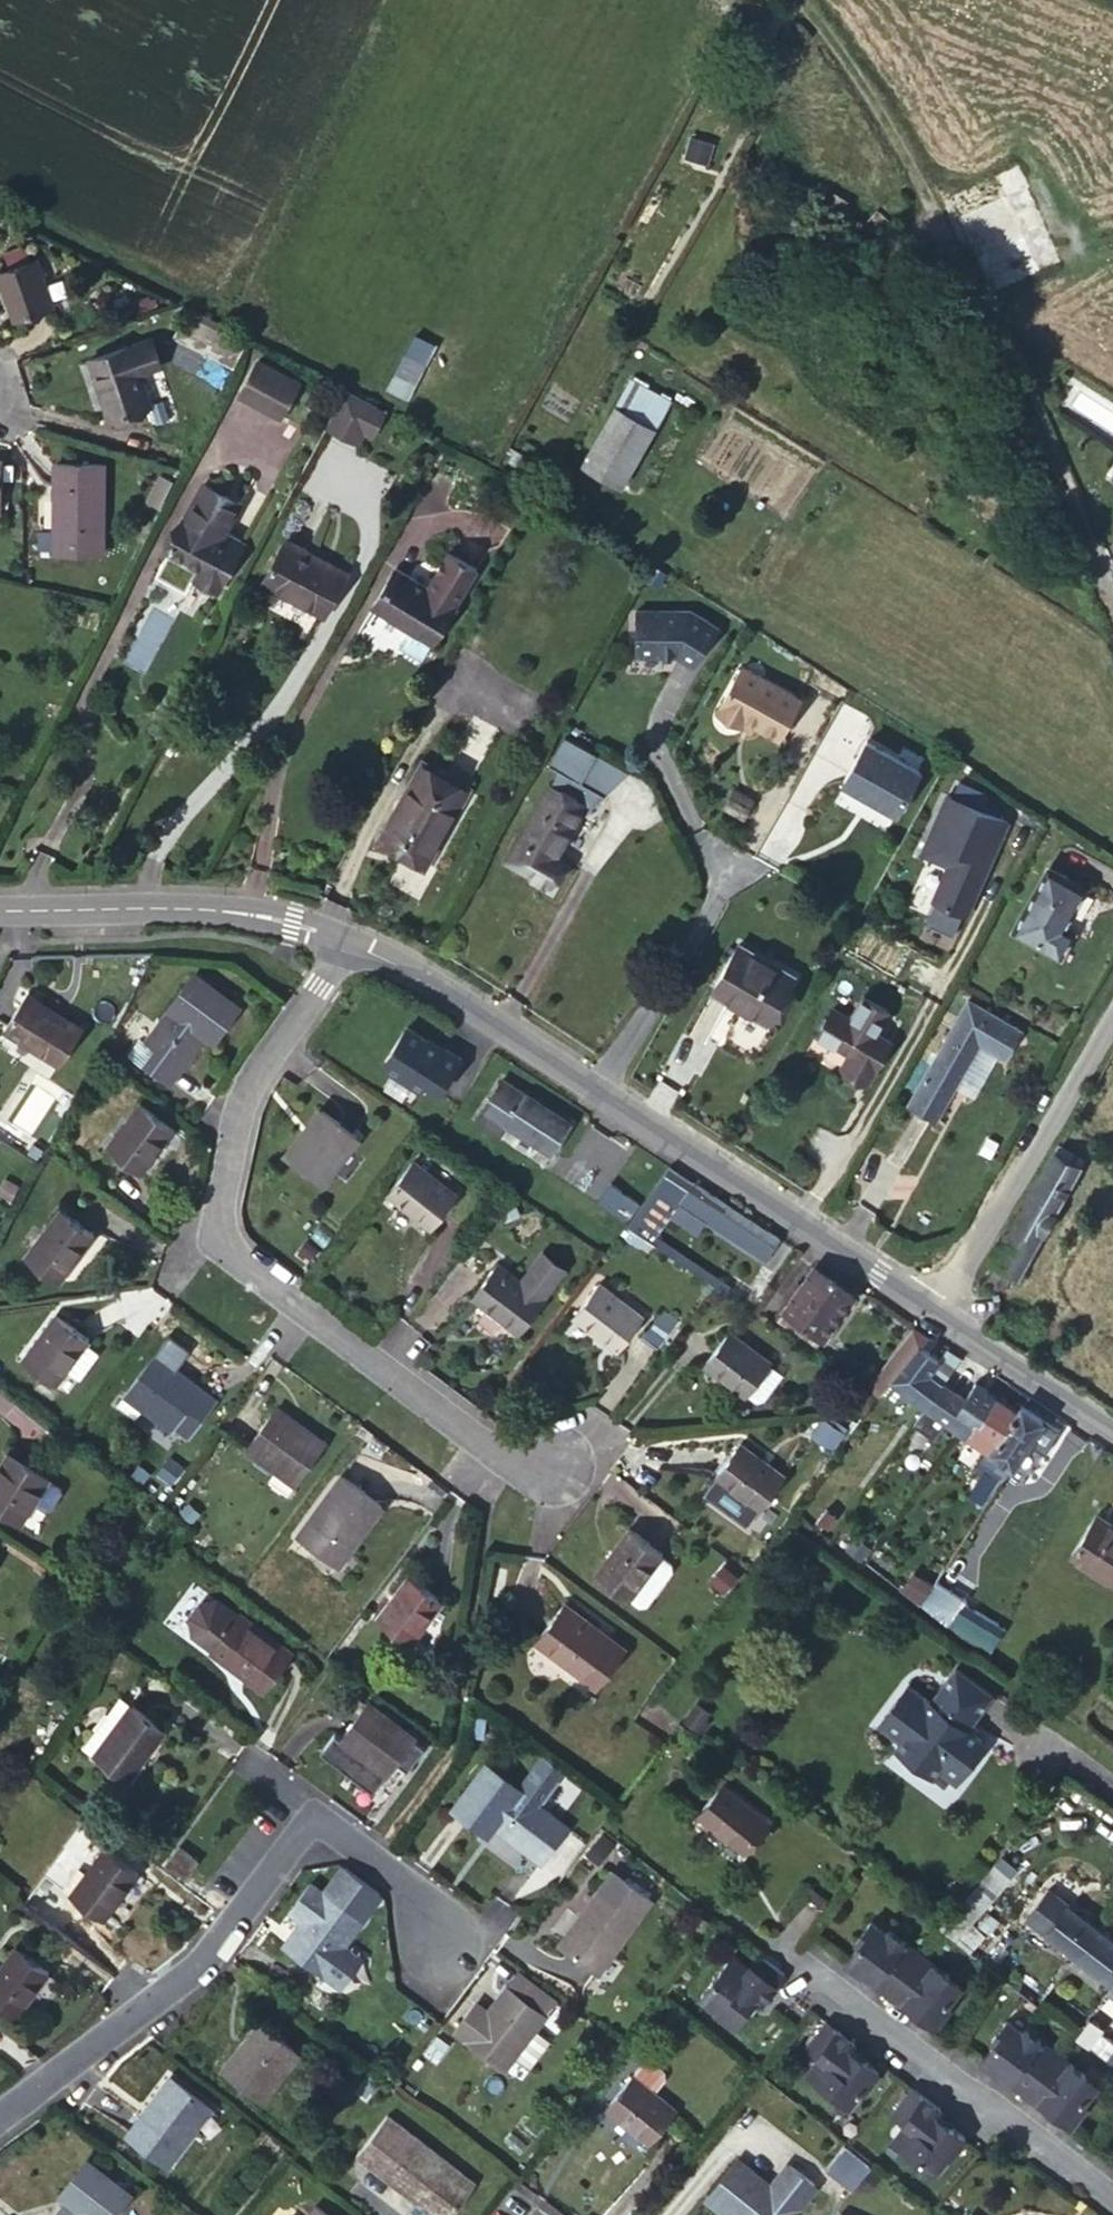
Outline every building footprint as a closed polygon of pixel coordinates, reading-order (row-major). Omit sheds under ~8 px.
[(706,162),(713,144),(692,136),(686,155),(706,162)] [(1015,165),(945,190),(985,280),(1063,268),(1015,165)] [(9,306),(15,304),(20,317),(54,303),(36,256),(0,270),(0,284),(9,306)] [(15,304),(9,306),(13,319),(20,317),(15,304)] [(417,332),(386,385),(406,396),(437,343),(417,332)] [(131,345),(89,359),(109,418),(153,402),(131,345)] [(285,417),(302,376),(255,356),(238,397),(285,417)] [(669,403),(631,381),(584,464),(621,486),(669,403)] [(1067,411),(1112,443),(1112,408),(1083,388),(1067,411)] [(346,389),(325,427),(359,444),(364,432),(378,405),(346,389)] [(386,409),(378,405),(364,432),(373,436),(386,409)] [(105,462),(56,461),(55,529),(105,529),(105,462)] [(166,551),(197,567),(204,572),(200,581),(218,592),(245,542),(226,530),(242,502),(205,481),(166,551)] [(325,614),(348,572),(287,538),(263,581),(325,614)] [(204,572),(197,567),(191,576),(200,581),(204,572)] [(455,603),(400,567),(375,606),(432,641),(455,603)] [(719,631),(690,611),(636,614),(637,658),(678,658),(694,668),(719,631)] [(742,668),(717,713),(742,726),(745,720),(754,725),(780,738),(801,699),(742,668)] [(745,720),(742,726),(750,731),(754,725),(745,720)] [(551,762),(561,767),(509,856),(548,880),(562,856),(555,851),(571,822),(604,792),(579,778),(595,750),(568,733),(551,762)] [(919,773),(866,743),(842,784),(895,814),(919,773)] [(579,778),(604,792),(627,769),(595,750),(579,778)] [(411,843),(431,855),(469,788),(426,763),(382,839),(406,853),(411,843)] [(967,914),(999,844),(995,842),(1005,821),(1009,821),(949,794),(923,852),(950,864),(934,899),(967,914)] [(425,864),(431,855),(411,843),(406,853),(425,864)] [(1087,889),(1050,869),(1015,931),(1061,958),(1076,933),(1066,927),(1087,889)] [(795,974),(740,943),(712,990),(768,1022),(795,974)] [(140,1052),(135,1048),(131,1054),(145,1065),(147,1063),(171,1080),(207,1032),(214,1037),(237,1006),(195,975),(171,1006),(173,1008),(140,1052)] [(82,1026),(29,993),(8,1029),(61,1061),(82,1026)] [(970,999),(909,1102),(937,1119),(981,1043),(1005,1056),(1021,1030),(970,999)] [(818,1035),(849,1052),(859,1058),(852,1071),(869,1080),(892,1041),(834,1008),(818,1035)] [(387,1013),(366,1046),(368,1054),(402,1076),(407,1069),(421,1078),(442,1045),(427,1035),(424,1039),(414,1032),(415,1031),(408,1027),(387,1013)] [(840,1064),(846,1052),(815,1038),(809,1050),(840,1064)] [(859,1058),(849,1052),(841,1064),(852,1071),(859,1058)] [(504,1079),(480,1115),(504,1131),(510,1123),(554,1152),(571,1122),(504,1079)] [(107,1146),(142,1173),(174,1129),(140,1103),(107,1146)] [(358,1138),(321,1108),(286,1154),(323,1183),(358,1138)] [(992,1259),(1013,1272),(1018,1274),(1079,1164),(1054,1150),(992,1259)] [(436,1176),(414,1158),(387,1193),(432,1229),(459,1194),(446,1183),(436,1176)] [(694,1180),(667,1163),(662,1170),(688,1188),(694,1180)] [(688,1188),(662,1170),(626,1223),(653,1240),(657,1235),(680,1201),(688,1188)] [(440,1171),(436,1176),(446,1183),(449,1178),(440,1171)] [(611,1180),(597,1200),(626,1220),(639,1200),(611,1180)] [(781,1235),(694,1180),(688,1188),(680,1201),(766,1258),(781,1235)] [(26,1255),(60,1281),(94,1234),(59,1209),(26,1255)] [(657,1235),(653,1240),(681,1259),(685,1253),(657,1235)] [(476,1300),(520,1333),(547,1298),(544,1296),(567,1267),(545,1250),(522,1279),(503,1265),(476,1300)] [(992,1259),(982,1278),(1003,1290),(1013,1272),(992,1259)] [(791,1304),(787,1300),(778,1313),(820,1344),(856,1296),(816,1268),(806,1282),(791,1304)] [(746,1286),(739,1298),(754,1308),(767,1287),(752,1277),(746,1286)] [(802,1278),(787,1300),(791,1304),(806,1282),(802,1278)] [(643,1314),(598,1280),(570,1315),(616,1348),(643,1314)] [(668,1302),(645,1331),(660,1343),(682,1313),(668,1302)] [(24,1358),(56,1383),(72,1362),(88,1341),(90,1338),(57,1313),(24,1358)] [(889,1380),(918,1343),(924,1335),(911,1326),(866,1383),(879,1393),(889,1380)] [(729,1328),(702,1363),(743,1393),(744,1392),(768,1359),(770,1358),(729,1328)] [(88,1341),(72,1362),(82,1371),(99,1349),(88,1341)] [(926,1406),(945,1381),(961,1356),(947,1347),(939,1358),(918,1343),(889,1380),(926,1406)] [(126,1392),(171,1427),(176,1420),(190,1431),(215,1397),(156,1352),(126,1392)] [(781,1368),(768,1359),(744,1392),(752,1397),(760,1396),(781,1368)] [(1004,1398),(991,1390),(976,1380),(965,1396),(945,1381),(926,1406),(960,1431),(980,1404),(994,1413),(1004,1398)] [(990,1450),(1018,1408),(1004,1398),(994,1413),(980,1404),(960,1431),(987,1449),(990,1450)] [(1045,1419),(1022,1403),(1018,1408),(990,1450),(1000,1457),(994,1467),(1006,1475),(1045,1419)] [(269,1480),(288,1494),(325,1440),(278,1407),(250,1448),(278,1468),(269,1480)] [(824,1416),(807,1439),(823,1451),(840,1429),(824,1416)] [(750,1518),(758,1505),(765,1497),(783,1474),(739,1439),(704,1484),(705,1490),(744,1518),(750,1518)] [(1000,1457),(990,1450),(987,1449),(980,1459),(994,1467),(1000,1457)] [(54,1510),(65,1492),(64,1486),(50,1478),(50,1477),(9,1452),(0,1466),(0,1510),(22,1523),(34,1503),(48,1511),(54,1510)] [(298,1534),(338,1564),(382,1505),(341,1475),(298,1534)] [(765,1497),(758,1505),(775,1518),(781,1509),(765,1497)] [(1097,1512),(1070,1553),(1112,1580),(1112,1522),(1097,1512)] [(626,1527),(592,1572),(626,1597),(638,1582),(659,1555),(660,1552),(626,1527)] [(659,1555),(638,1582),(651,1592),(672,1565),(659,1555)] [(919,1603),(937,1577),(918,1564),(899,1589),(919,1603)] [(378,1618),(411,1641),(442,1600),(409,1575),(378,1618)] [(919,1603),(986,1653),(1005,1628),(966,1600),(966,1598),(937,1577),(919,1603)] [(201,1603),(191,1616),(194,1633),(213,1647),(211,1650),(225,1661),(227,1659),(236,1666),(234,1668),(265,1691),(293,1652),(239,1612),(237,1615),(217,1601),(201,1603)] [(534,1640),(595,1686),(625,1646),(564,1601),(534,1640)] [(971,1710),(977,1715),(994,1693),(956,1665),(935,1693),(917,1680),(887,1721),(908,1736),(910,1756),(926,1767),(943,1763),(962,1776),(978,1755),(981,1758),(990,1746),(987,1730),(979,1725),(968,1716),(971,1710)] [(340,1739),(387,1775),(399,1759),(414,1739),(415,1737),(368,1702),(340,1739)] [(94,1754),(127,1780),(165,1729),(131,1703),(94,1754)] [(983,1719),(977,1715),(971,1710),(968,1716),(979,1725),(983,1719)] [(414,1739),(399,1759),(410,1768),(425,1748),(414,1739)] [(491,1823),(540,1859),(565,1826),(517,1790),(518,1788),(486,1764),(454,1806),(486,1831),(491,1823)] [(695,1812),(743,1849),(767,1819),(720,1781),(695,1812)] [(180,1844),(167,1861),(186,1877),(199,1860),(180,1844)] [(107,1846),(69,1893),(104,1920),(140,1872),(107,1846)] [(990,1863),(937,1925),(954,1939),(1006,1878),(990,1863)] [(607,1878),(599,1889),(636,1916),(644,1905),(607,1878)] [(303,1919),(284,1945),(333,1982),(350,1959),(347,1949),(340,1944),(360,1917),(324,1890),(321,1893),(308,1883),(289,1909),(303,1919)] [(636,1916),(599,1889),(559,1944),(596,1970),(636,1916)] [(1060,1954),(1071,1962),(1077,1954),(1098,1926),(1048,1889),(1026,1916),(1035,1922),(1028,1931),(1041,1940),(1048,1932),(1067,1946),(1060,1954)] [(892,1954),(902,1941),(887,1928),(884,1932),(868,1920),(853,1940),(857,1942),(845,1958),(872,1979),(870,1981),(886,1993),(906,1965),(892,1954)] [(1112,1981),(1112,1939),(1098,1926),(1077,1954),(1112,1981)] [(916,1952),(902,1941),(892,1954),(906,1965),(916,1952)] [(0,1968),(0,2006),(16,2017),(49,1972),(16,1946),(0,1968)] [(916,1952),(906,1965),(920,1977),(930,1965),(916,1952)] [(741,1960),(736,1966),(709,2001),(725,2013),(724,2016),(743,2030),(766,2000),(772,2005),(792,1978),(767,1958),(757,1972),(741,1960)] [(906,1965),(886,1993),(901,2004),(902,2002),(933,2025),(949,2005),(945,2003),(957,1987),(945,1978),(930,1965),(920,1977),(906,1965)] [(519,1972),(508,1987),(542,2011),(552,1997),(519,1972)] [(542,2011),(508,1987),(489,2014),(474,2003),(456,2029),(469,2039),(467,2042),(502,2067),(511,2053),(527,2064),(548,2037),(532,2025),(542,2011)] [(1096,2053),(1112,2065),(1112,2043),(1097,2030),(1101,2026),(1088,2016),(1074,2034),(1096,2053)] [(1024,2089),(1046,2060),(1033,2051),(1042,2038),(1026,2026),(1023,2029),(1008,2017),(992,2037),(996,2040),(984,2056),(1011,2076),(1010,2079),(1024,2089)] [(829,2020),(810,2045),(823,2056),(810,2072),(817,2077),(852,2103),(864,2088),(867,2090),(882,2070),(852,2048),(857,2042),(829,2020)] [(257,2022),(222,2068),(261,2099),(296,2053),(257,2022)] [(1055,2048),(1042,2038),(1033,2051),(1046,2060),(1055,2048)] [(1055,2048),(1046,2060),(1061,2072),(1070,2060),(1055,2048)] [(646,2055),(632,2072),(653,2090),(664,2076),(663,2069),(646,2055)] [(1061,2072),(1046,2060),(1024,2089),(1040,2102),(1042,2099),(1072,2122),(1087,2102),(1084,2100),(1099,2081),(1086,2072),(1070,2060),(1061,2072)] [(632,2072),(605,2106),(649,2142),(676,2109),(653,2090),(632,2072)] [(209,2106),(170,2076),(126,2133),(166,2163),(209,2106)] [(903,2142),(939,2170),(951,2153),(953,2155),(968,2136),(939,2114),(944,2107),(916,2086),(896,2112),(909,2122),(897,2138),(903,2142)] [(434,2214),(445,2214),(471,2181),(386,2114),(355,2153),(434,2214)] [(824,2167),(849,2186),(867,2163),(843,2143),(824,2167)] [(705,2196),(729,2214),(791,2214),(797,2207),(797,2205),(815,2183),(790,2162),(769,2188),(764,2185),(766,2181),(736,2157),(705,2196)] [(55,2214),(109,2214),(126,2191),(86,2161),(62,2192),(68,2197),(55,2214)] [(314,2204),(306,2214),(328,2214),(314,2204)]
